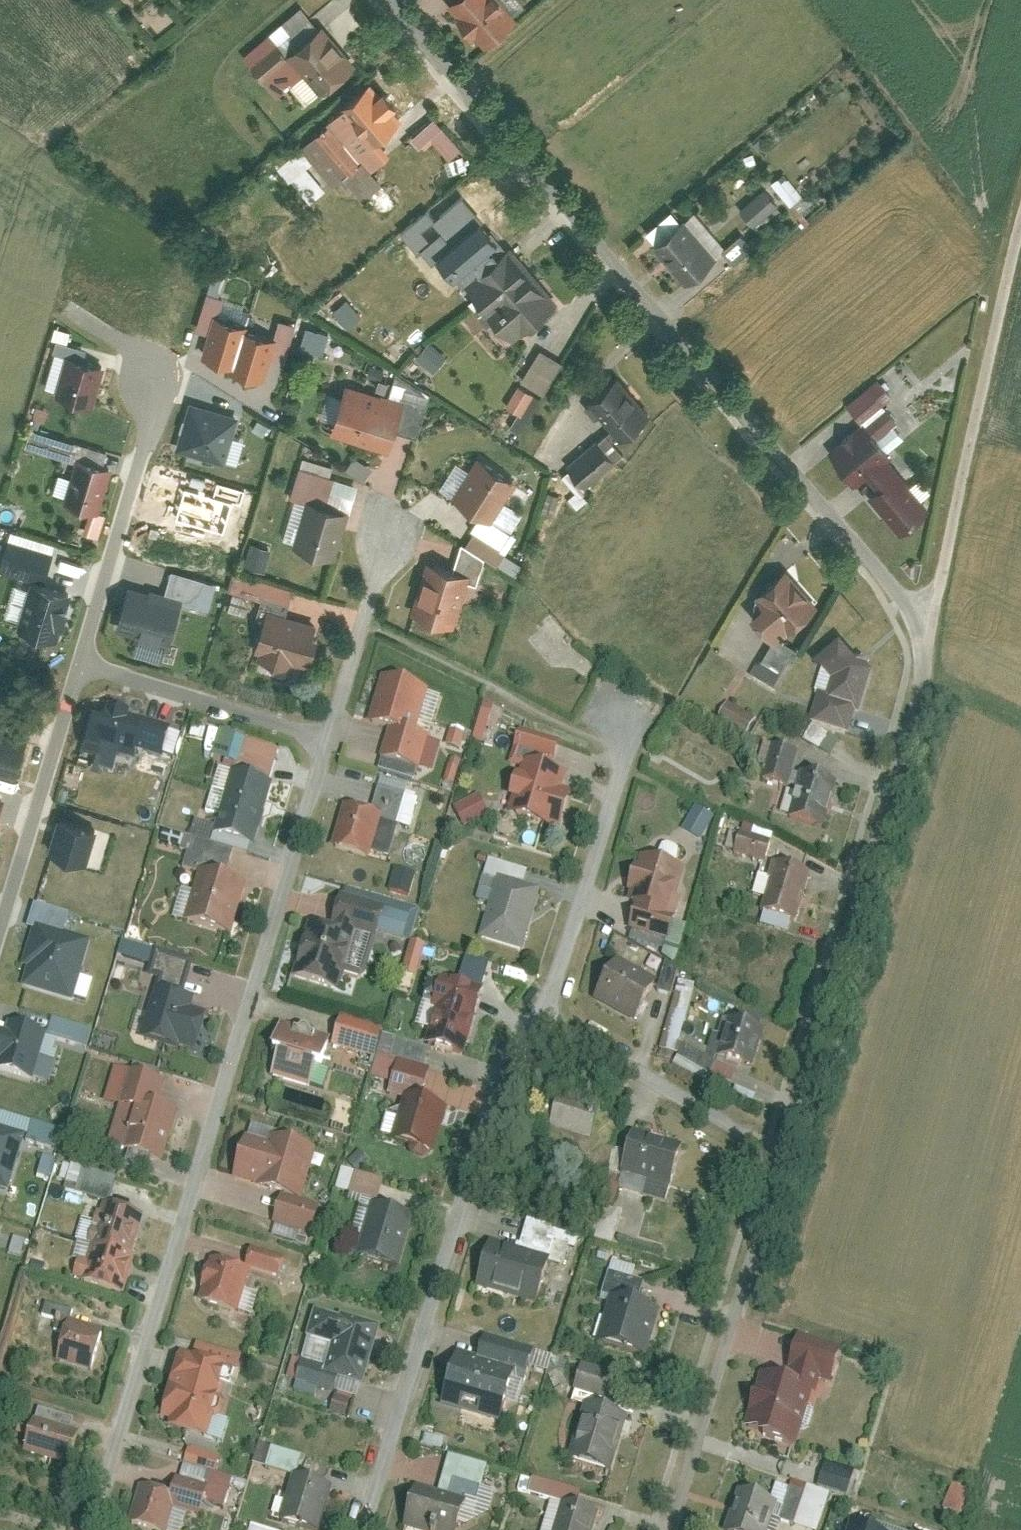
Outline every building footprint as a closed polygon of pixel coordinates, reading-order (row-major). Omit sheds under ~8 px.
[(454,3),(489,44),(522,17),(507,0),(457,0),(454,3)] [(324,25),(307,6),(277,32),(280,36),(293,51),(324,25)] [(362,62),(327,22),(324,25),(293,51),(294,52),(328,91),(362,62)] [(253,59),(268,75),(294,52),(293,51),(280,36),(253,59)] [(376,82),(332,120),(335,123),(364,156),(406,117),(376,82)] [(423,148),(433,139),(449,158),(463,147),(435,113),(411,133),(423,148)] [(346,171),(364,156),(335,123),(308,147),(336,180),(346,171)] [(364,156),(346,171),(368,195),(385,180),(364,156)] [(783,172),(772,182),(790,201),(801,192),(783,172)] [(770,185),(746,207),(759,224),(784,201),(770,185)] [(428,206),(434,214),(454,198),(448,190),(428,206)] [(483,216),(460,235),(454,228),(444,237),(441,233),(428,244),(455,277),(459,274),(467,283),(509,248),(483,216)] [(660,244),(692,283),(722,255),(689,217),(660,244)] [(742,232),(724,247),(735,260),(753,245),(742,232)] [(467,283),(511,335),(521,326),(524,329),(555,303),(509,248),(467,283)] [(348,327),(362,313),(346,296),(332,310),(348,327)] [(232,367),(262,376),(273,338),(244,330),(246,325),(216,317),(205,354),(234,363),(232,367)] [(305,323),(299,344),(322,351),(328,330),(305,323)] [(435,339),(420,354),(437,370),(451,354),(435,339)] [(567,359),(546,347),(528,378),(549,391),(567,359)] [(109,365),(71,354),(60,393),(99,404),(109,365)] [(622,371),(593,398),(626,439),(657,412),(622,371)] [(859,420),(892,394),(878,377),(845,402),(859,420)] [(410,398),(351,381),(336,431),(395,450),(410,398)] [(545,395),(524,383),(512,404),(533,416),(545,395)] [(179,447),(223,460),(236,418),(192,405),(179,447)] [(869,419),(835,447),(863,483),(875,473),(885,486),(874,495),(905,534),(935,509),(894,458),(898,455),(869,419)] [(606,436),(574,464),(592,485),(624,457),(606,436)] [(116,467),(80,455),(68,499),(103,510),(116,467)] [(346,469),(365,478),(372,464),(352,455),(346,469)] [(522,480),(483,455),(457,495),(483,512),(495,520),(509,499),(522,480)] [(355,511),(312,499),(298,544),(341,556),(355,511)] [(511,530),(525,510),(509,499),(495,520),(511,530)] [(474,526),(504,545),(513,532),(511,530),(495,520),(483,512),(474,526)] [(477,530),(469,542),(499,561),(506,549),(477,530)] [(57,551),(12,538),(3,568),(50,581),(57,551)] [(250,542),(244,565),(265,570),(271,547),(250,542)] [(473,573),(432,560),(416,612),(459,626),(473,573)] [(770,601),(758,611),(780,641),(823,602),(792,565),(762,590),(770,601)] [(77,592),(35,580),(22,626),(63,639),(77,592)] [(188,599),(133,584),(121,626),(176,641),(188,599)] [(321,622),(273,608),(261,649),(310,665),(321,622)] [(837,677),(831,694),(866,706),(878,667),(845,629),(817,653),(837,677)] [(434,685),(386,673),(373,718),(422,730),(434,685)] [(149,717),(98,699),(85,741),(102,747),(98,764),(119,771),(125,753),(137,758),(149,717)] [(473,740),(485,743),(495,703),(483,699),(473,740)] [(746,734),(757,717),(728,700),(718,716),(746,734)] [(0,724),(0,769),(23,775),(34,735),(0,724)] [(460,748),(465,730),(448,726),(443,743),(460,748)] [(274,772),(279,745),(217,732),(211,759),(274,772)] [(780,747),(772,782),(786,785),(794,750),(780,747)] [(571,770),(528,758),(513,810),(567,826),(577,790),(567,789),(571,770)] [(276,780),(237,767),(219,830),(259,843),(276,780)] [(843,778),(806,768),(794,816),(830,826),(843,778)] [(454,806),(462,825),(488,813),(479,795),(454,806)] [(386,811),(348,801),(336,845),(375,855),(386,811)] [(693,806),(683,831),(704,839),(713,814),(693,806)] [(48,853),(86,864),(96,828),(58,818),(48,853)] [(733,854),(766,862),(773,832),(740,823),(733,854)] [(689,864),(646,853),(634,898),(678,908),(689,864)] [(815,870),(780,859),(768,908),(803,917),(815,870)] [(397,866),(389,887),(409,895),(417,874),(397,866)] [(251,881),(205,867),(190,917),(236,932),(251,881)] [(544,887),(503,874),(486,936),(527,948),(544,887)] [(359,931),(315,920),(298,972),(343,986),(359,931)] [(95,937),(40,922),(28,963),(33,965),(27,984),(77,1000),(95,937)] [(401,971),(415,976),(427,945),(413,939),(401,971)] [(662,978),(623,955),(602,993),(643,1016),(662,978)] [(488,987),(449,977),(430,1042),(470,1053),(488,987)] [(683,1028),(684,1028),(695,984),(678,980),(659,1056),(675,1060),(683,1028)] [(199,995),(161,986),(147,1035),(201,1048),(212,1009),(197,1004),(199,995)] [(770,1026),(733,1016),(722,1052),(760,1062),(770,1026)] [(51,1030),(14,1019),(11,1029),(9,1028),(0,1054),(5,1057),(2,1067),(38,1078),(51,1030)] [(335,1035),(287,1021),(279,1049),(283,1051),(275,1074),(316,1087),(323,1063),(330,1064),(335,1035)] [(381,1034),(371,1080),(424,1093),(426,1080),(437,1082),(440,1070),(425,1067),(430,1046),(381,1034)] [(169,1079),(118,1065),(110,1099),(124,1103),(113,1142),(169,1160),(184,1109),(164,1102),(169,1079)] [(452,1106),(410,1094),(397,1138),(440,1151),(452,1106)] [(600,1109),(559,1098),(550,1127),(591,1140),(600,1109)] [(0,1123),(0,1184),(14,1189),(30,1133),(0,1123)] [(322,1147),(254,1126),(238,1176),(307,1198),(322,1147)] [(688,1143),(639,1127),(626,1170),(676,1184),(688,1143)] [(50,1178),(56,1160),(44,1156),(38,1174),(50,1178)] [(148,1212),(106,1200),(91,1258),(85,1257),(79,1277),(129,1293),(140,1253),(137,1253),(148,1212)] [(417,1213),(378,1202),(363,1253),(404,1265),(417,1213)] [(554,1256),(496,1238),(483,1282),(543,1302),(554,1256)] [(256,1267),(217,1256),(204,1299),(244,1310),(256,1267)] [(665,1307),(614,1293),(602,1339),(653,1354),(665,1307)] [(384,1324),(320,1308),(312,1334),(338,1342),(330,1373),(369,1384),(384,1324)] [(109,1329),(75,1318),(62,1360),(97,1370),(109,1329)] [(233,1363),(187,1349),(167,1416),(175,1419),(174,1424),(212,1435),(233,1363)] [(521,1365),(462,1349),(447,1402),(507,1419),(521,1365)] [(572,1390),(603,1401),(612,1373),(580,1363),(572,1390)] [(766,1370),(752,1424),(769,1430),(768,1434),(802,1445),(819,1386),(766,1370)] [(635,1414),(591,1401),(574,1458),(618,1471),(635,1414)] [(76,1465),(85,1431),(40,1418),(30,1452),(76,1465)] [(260,1443),(253,1463),(296,1477),(302,1458),(260,1443)] [(825,1461),(817,1486),(848,1495),(855,1470),(825,1461)] [(299,1473),(285,1519),(324,1529),(325,1529),(338,1485),(299,1473)] [(551,1499),(555,1484),(532,1478),(528,1493),(551,1499)] [(145,1484),(134,1521),(162,1529),(171,1529),(181,1493),(145,1484)] [(944,1508),(962,1513),(969,1490),(951,1484),(944,1508)] [(421,1485),(410,1525),(426,1529),(463,1529),(471,1498),(421,1485)] [(743,1488),(729,1529),(772,1529),(781,1500),(743,1488)] [(568,1501),(560,1529),(598,1529),(603,1511),(568,1501)] [(855,1519),(851,1529),(888,1529),(855,1519)]
